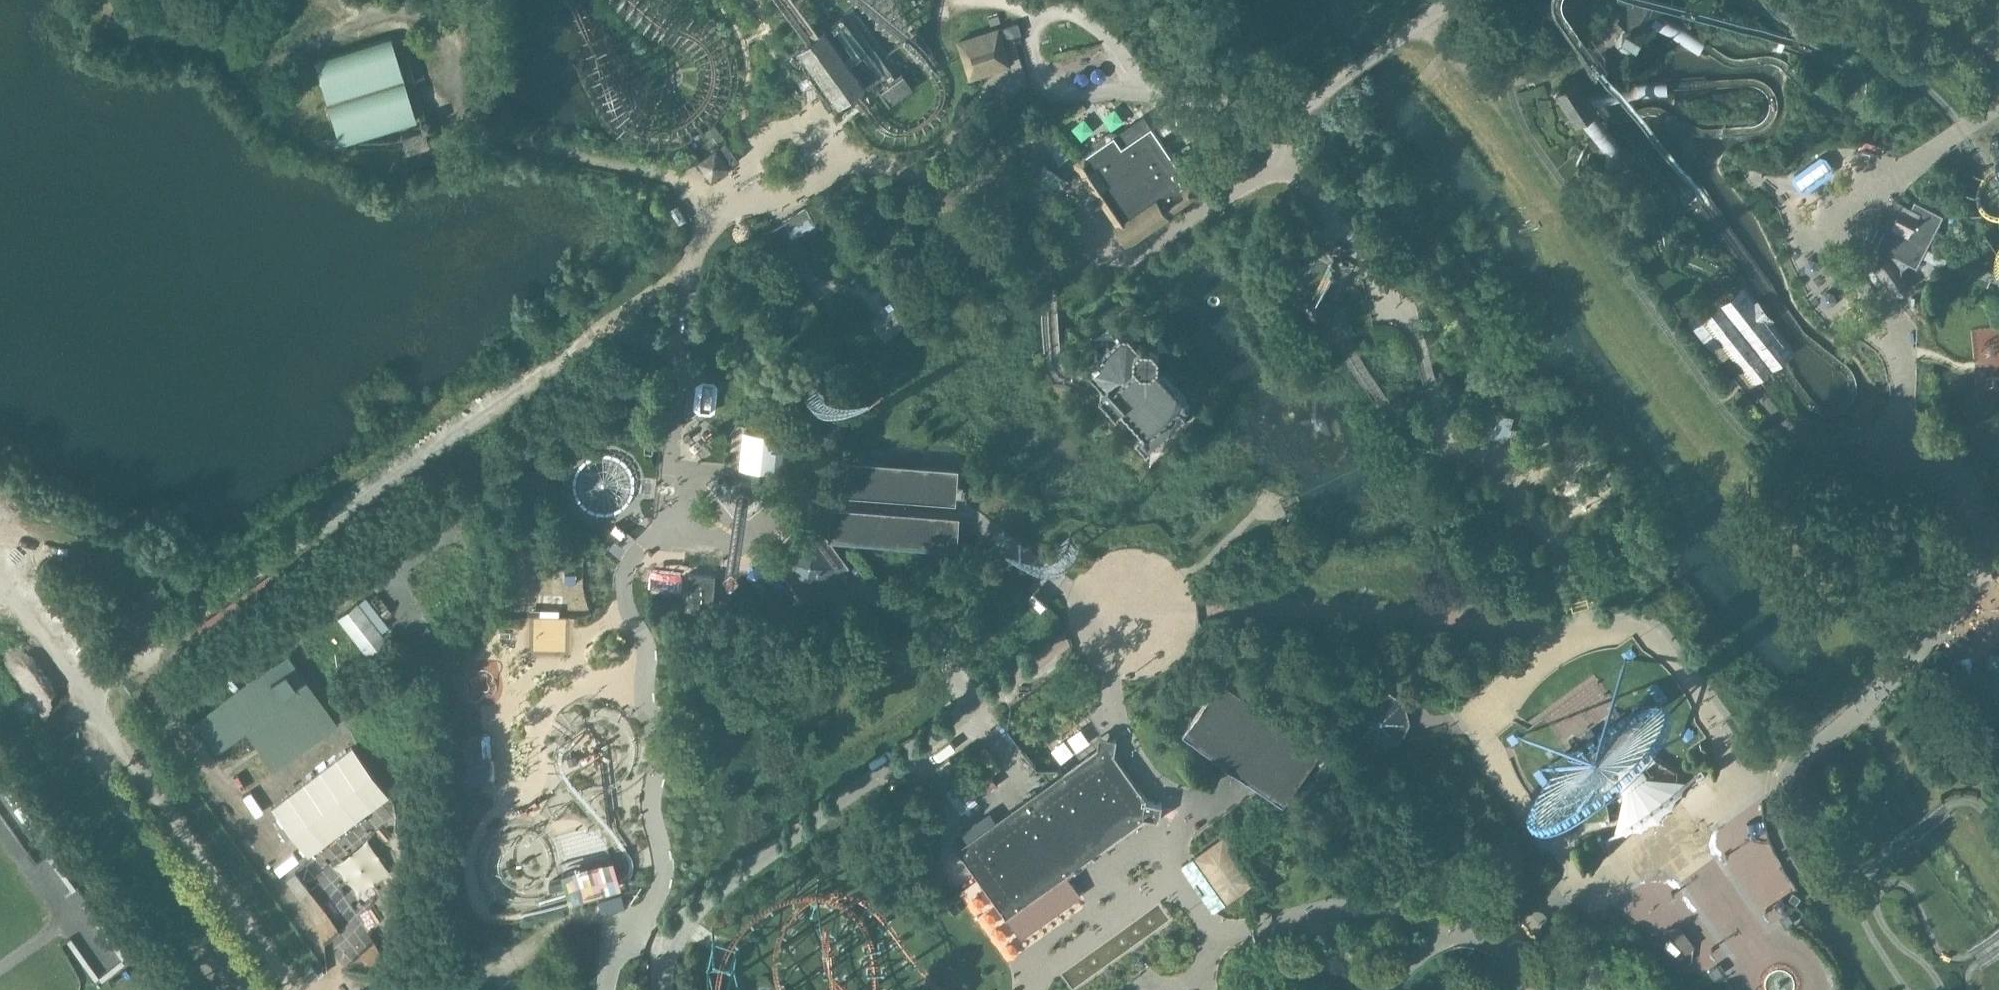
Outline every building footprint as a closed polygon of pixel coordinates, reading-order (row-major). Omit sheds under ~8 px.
[(1644,27),(1648,21),(1659,3),(1654,0),(1628,0),(1620,12),(1627,17),(1634,21),(1644,27)] [(987,14),(990,23),(999,20),(996,11),(987,14)] [(809,40),(799,47),(839,103),(855,92),(864,85),(867,83),(850,59),(826,27),(815,35),(809,40)] [(994,30),(960,41),(970,73),(987,67),(1004,62),(997,38),(994,30)] [(1645,35),(1636,52),(1649,59),(1658,42),(1645,35)] [(391,38),(314,61),(339,144),(416,122),(391,38)] [(1564,100),(1574,114),(1595,100),(1592,95),(1574,67),(1552,81),(1555,86),(1547,91),(1557,105),(1564,100)] [(887,87),(881,91),(882,92),(884,95),(892,105),(913,89),(904,74),(901,76),(887,87)] [(901,103),(909,112),(928,95),(920,86),(901,103)] [(1076,162),(1097,194),(1166,148),(1152,126),(1122,147),(1114,136),(1076,162)] [(700,161),(712,178),(739,158),(732,149),(727,141),(700,161)] [(1175,160),(1166,148),(1097,194),(1129,245),(1163,222),(1160,217),(1197,192),(1175,160)] [(1800,196),(1835,173),(1821,151),(1786,174),(1800,196)] [(1898,292),(1913,282),(1903,268),(1910,263),(1919,268),(1925,258),(1926,254),(1929,248),(1944,219),(1914,201),(1911,208),(1902,203),(1891,227),(1900,231),(1894,243),(1886,259),(1872,269),(1882,283),(1889,278),(1898,292)] [(787,218),(797,236),(819,223),(812,212),(808,205),(787,218)] [(1864,247),(1886,259),(1894,243),(1900,231),(1891,227),(1877,220),(1870,234),(1864,247)] [(1727,302),(1715,311),(1764,374),(1798,348),(1748,285),(1745,287),(1742,290),(1740,291),(1738,293),(1733,297),(1730,300),(1727,302)] [(876,318),(871,322),(886,342),(905,329),(890,308),(882,314),(876,318)] [(1082,367),(1090,368),(1091,368),(1094,372),(1099,378),(1095,382),(1095,384),(1116,407),(1121,403),(1145,429),(1139,435),(1137,437),(1135,438),(1146,450),(1162,436),(1166,432),(1185,414),(1176,404),(1186,395),(1155,361),(1158,358),(1159,348),(1152,340),(1142,340),(1138,343),(1130,335),(1124,334),(1119,334),(1107,345),(1102,349),(1090,360),(1086,360),(1082,359),(1082,363),(1082,367)] [(1488,407),(1485,425),(1507,431),(1508,428),(1511,429),(1514,414),(1488,407)] [(719,426),(700,426),(699,461),(719,461),(719,426)] [(744,468),(779,471),(781,443),(782,434),(738,430),(736,459),(735,467),(744,468)] [(961,471),(851,462),(849,488),(848,495),(958,504),(961,471)] [(637,507),(637,484),(607,485),(607,494),(598,495),(599,508),(637,507)] [(958,550),(960,516),(832,506),(830,540),(958,550)] [(804,598),(847,567),(816,525),(774,555),(804,598)] [(715,574),(688,572),(686,594),(685,609),(712,611),(713,596),(715,574)] [(565,584),(577,583),(577,574),(565,574),(565,584)] [(1030,591),(1025,597),(1040,609),(1045,602),(1030,591)] [(357,607),(338,622),(367,659),(386,644),(357,607)] [(211,674),(218,684),(226,679),(235,692),(195,720),(216,751),(245,730),(274,770),(338,725),(288,654),(238,690),(229,677),(231,675),(225,665),(211,674)] [(1599,727),(1629,658),(1627,656),(1597,727),(1516,737),(1517,739),(1596,729),(1539,770),(1540,772),(1597,731),(1599,733),(1528,785),(1534,793),(1604,741),(1606,744),(1550,785),(1551,786),(1607,745),(1607,746),(1574,818),(1575,820),(1610,745),(1687,738),(1686,737),(1611,743),(1610,743),(1663,705),(1661,703),(1609,741),(1608,739),(1674,691),(1668,683),(1602,731),(1600,728),(1652,691),(1651,689),(1599,727)] [(1319,747),(1219,676),(1180,730),(1224,762),(1231,767),(1263,790),(1280,802),(1319,747)] [(1409,725),(1410,721),(1410,715),(1408,709),(1405,704),(1401,700),(1397,697),(1392,694),(1386,693),(1381,693),(1375,694),(1370,696),(1366,700),(1362,704),(1359,708),(1358,713),(1357,719),(1357,724),(1359,729),(1361,734),(1365,738),(1369,742),(1374,744),(1378,746),(1383,746),(1389,745),(1394,744),(1401,739),(1402,739),(1405,735),(1408,730),(1409,725)] [(957,848),(980,879),(1022,937),(1081,894),(1067,874),(1146,817),(1160,820),(1163,803),(1149,800),(1140,789),(1106,741),(1063,772),(957,848)] [(280,817),(334,786),(322,766),(269,798),(280,817)] [(238,797),(259,832),(278,821),(256,786),(238,797)] [(981,822),(994,810),(975,790),(962,802),(981,822)] [(1196,860),(1194,861),(1226,906),(1256,885),(1224,840),(1196,860)] [(326,919),(347,905),(310,854),(290,868),(326,919)] [(622,895),(602,900),(605,913),(625,908),(622,895)] [(1720,981),(1714,962),(1698,968),(1704,987),(1720,981)]
